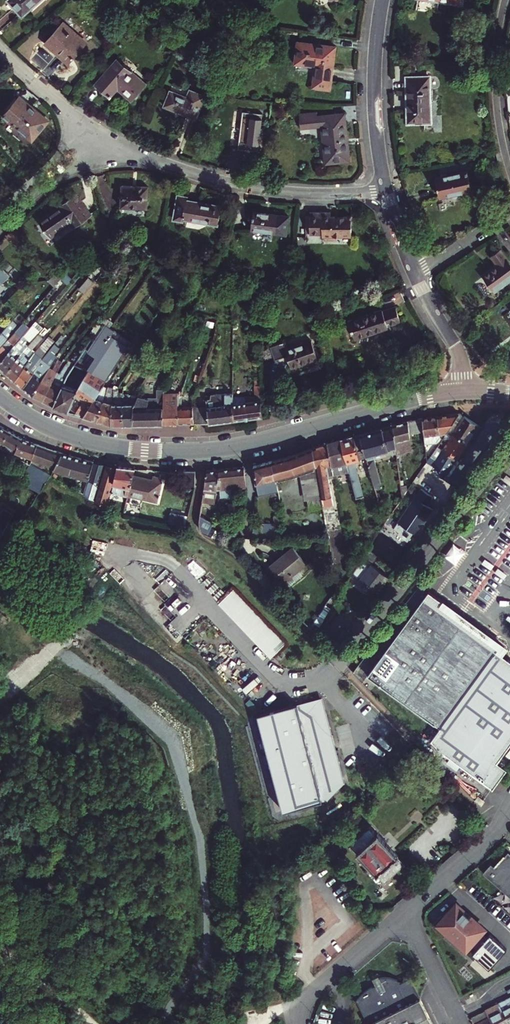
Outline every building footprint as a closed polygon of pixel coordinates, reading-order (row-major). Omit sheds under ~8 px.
[(22,13),(37,0),(12,0),(22,13)] [(86,43),(63,23),(46,43),(58,54),(62,49),(73,58),(86,43)] [(329,88),(334,48),(298,43),(296,63),(316,66),(314,86),(329,88)] [(62,49),(58,54),(68,63),(73,58),(62,49)] [(146,85),(117,60),(96,84),(110,96),(118,88),(130,98),(136,91),(139,94),(146,85)] [(407,78),(408,122),(430,122),(429,77),(407,78)] [(196,118),(204,96),(190,90),(187,98),(171,91),(165,106),(196,118)] [(133,101),(139,94),(136,91),(130,98),(133,101)] [(3,115),(32,138),(47,121),(19,96),(3,115)] [(261,149),(264,112),(243,110),(240,147),(261,149)] [(322,126),(326,163),(349,161),(344,115),(317,118),(317,113),(300,114),(301,127),(322,126)] [(468,171),(435,178),(439,197),(472,191),(468,171)] [(121,185),(121,207),(147,209),(148,187),(121,185)] [(91,215),(76,194),(40,220),(51,236),(72,222),(75,226),(91,215)] [(208,222),(218,224),(221,206),(212,204),(212,205),(199,203),(200,202),(187,200),(187,198),(178,196),(174,218),(183,220),(183,217),(186,218),(186,219),(208,223),(208,222)] [(275,233),(277,215),(253,211),(251,230),(275,233)] [(305,216),(306,233),(322,233),(322,235),(324,235),(324,240),(337,240),(337,236),(351,236),(351,217),(330,216),(330,213),(309,212),(309,216),(305,216)] [(14,227),(8,233),(17,242),(23,236),(14,227)] [(501,249),(490,257),(496,264),(482,275),(494,292),(509,280),(509,261),(501,249)] [(89,266),(93,270),(99,262),(97,259),(89,266)] [(103,267),(99,262),(93,270),(96,274),(103,267)] [(4,282),(10,276),(0,265),(0,281),(4,282)] [(66,273),(65,272),(56,274),(49,279),(47,281),(54,287),(61,279),(66,273)] [(67,285),(72,279),(66,273),(61,279),(67,285)] [(348,321),(354,339),(387,327),(387,326),(400,322),(395,308),(382,312),(382,310),(348,321)] [(15,331),(18,327),(11,321),(0,333),(0,346),(15,331)] [(36,333),(41,327),(36,322),(30,328),(36,333)] [(79,383),(76,390),(68,411),(82,416),(98,392),(126,349),(131,342),(122,336),(112,329),(105,324),(95,338),(92,336),(74,364),(82,368),(87,371),(79,383)] [(0,346),(0,362),(22,337),(15,331),(0,346)] [(5,373),(14,381),(35,351),(33,349),(43,338),(38,333),(32,341),(5,373)] [(22,337),(0,362),(0,369),(5,373),(32,341),(24,334),(22,337)] [(35,351),(14,381),(22,387),(42,359),(47,352),(45,351),(53,342),(47,337),(35,351)] [(317,358),(311,341),(287,348),(284,341),(270,345),(274,359),(286,355),(290,367),(317,358)] [(153,358),(145,353),(141,360),(143,361),(148,365),(153,358)] [(51,365),(42,359),(22,387),(32,396),(49,368),(51,365)] [(68,411),(76,390),(71,388),(71,387),(74,380),(82,368),(74,364),(71,369),(64,381),(53,406),(68,411)] [(61,376),(55,373),(42,401),(53,406),(64,381),(71,369),(67,366),(61,376)] [(42,401),(55,373),(55,372),(49,368),(32,396),(42,401)] [(111,425),(122,425),(124,403),(123,393),(117,393),(117,388),(119,385),(116,384),(113,388),(113,403),(112,403),(111,425)] [(255,396),(233,396),(233,420),(262,417),(261,405),(260,386),(254,386),(255,396)] [(103,401),(97,420),(111,425),(112,403),(113,403),(113,388),(108,387),(106,391),(103,401)] [(124,403),(122,425),(133,425),(133,404),(135,404),(139,396),(136,394),(132,394),(132,395),(129,395),(129,389),(126,388),(123,393),(124,403)] [(102,393),(98,392),(82,416),(97,420),(103,401),(106,391),(102,390),(102,393)] [(147,398),(139,396),(135,404),(133,404),(133,425),(162,424),(162,408),(160,408),(160,406),(164,406),(164,396),(164,394),(164,393),(157,393),(157,398),(148,397),(147,398)] [(208,423),(233,420),(233,396),(233,393),(211,393),(210,393),(210,396),(203,396),(203,400),(206,400),(207,407),(208,423)] [(178,395),(164,396),(164,406),(160,406),(160,408),(162,408),(162,424),(177,424),(178,408),(178,404),(178,395)] [(177,424),(193,424),(192,407),(178,408),(177,424)] [(192,407),(193,424),(208,423),(207,407),(192,407)] [(459,413),(422,418),(423,432),(425,444),(436,443),(438,444),(447,430),(452,424),(454,420),(459,413)] [(464,417),(460,423),(473,433),(478,425),(464,417)] [(408,421),(410,435),(423,432),(422,418),(408,421)] [(473,433),(460,423),(454,420),(452,424),(457,427),(453,434),(467,443),(473,433)] [(411,442),(410,435),(408,421),(392,425),(395,445),(397,454),(412,450),(411,442)] [(2,442),(9,430),(0,425),(0,445),(2,442)] [(383,488),(375,459),(373,454),(395,448),(395,445),(392,425),(359,434),(366,457),(375,490),(383,488)] [(2,442),(4,443),(7,444),(4,449),(14,455),(23,439),(9,430),(2,442)] [(352,485),(356,498),(363,496),(354,462),(360,460),(360,459),(366,457),(359,434),(340,439),(349,472),(352,485)] [(442,450),(456,459),(467,443),(453,434),(442,450)] [(23,439),(14,455),(30,464),(33,459),(37,444),(23,439)] [(333,475),(349,472),(340,439),(328,443),(333,475)] [(333,475),(328,443),(313,447),(316,468),(321,497),(323,508),(326,523),(336,521),(328,476),(333,475)] [(37,444),(33,459),(55,467),(62,452),(37,444)] [(275,479),(303,471),(316,468),(313,447),(271,461),(275,479)] [(437,447),(432,453),(424,466),(448,482),(460,462),(456,459),(442,450),(437,447)] [(373,454),(375,459),(396,454),(395,448),(373,454)] [(88,481),(93,461),(62,452),(55,467),(54,470),(79,478),(76,489),(83,493),(87,480),(88,481)] [(83,493),(107,507),(111,492),(128,497),(129,494),(133,475),(135,468),(93,461),(88,481),(87,480),(83,493)] [(264,495),(273,493),(270,480),(271,480),(270,461),(253,465),(253,466),(256,484),(261,482),(264,495)] [(270,480),(273,493),(278,492),(275,479),(271,461),(270,461),(271,480),(270,480)] [(221,469),(219,469),(217,480),(220,479),(220,490),(245,488),(244,466),(221,469)] [(316,468),(303,471),(308,499),(321,497),(316,468)] [(220,479),(217,480),(219,469),(207,470),(202,504),(215,504),(217,491),(220,490),(220,479)] [(190,471),(183,470),(183,486),(195,486),(195,471),(190,471)] [(40,492),(46,483),(32,475),(26,484),(40,492)] [(133,475),(129,494),(156,501),(161,479),(153,477),(152,480),(133,475)] [(402,515),(416,527),(420,521),(423,523),(432,509),(427,505),(432,497),(420,488),(402,515)] [(321,497),(308,499),(310,510),(323,508),(321,497)] [(407,540),(412,532),(416,527),(402,515),(394,527),(404,534),(402,537),(407,540)] [(206,535),(212,523),(200,516),(199,522),(199,524),(200,527),(200,529),(201,531),(203,532),(204,533),(206,535)] [(8,544),(16,531),(0,521),(0,539),(8,544)] [(252,537),(281,537),(278,523),(253,523),(252,537)] [(454,543),(445,555),(456,563),(465,551),(454,543)] [(293,548),(270,566),(287,587),(302,575),(298,570),(306,564),(293,548)] [(374,590),(386,575),(370,564),(369,566),(361,560),(352,573),(374,590)] [(234,591),(219,606),(271,660),(286,645),(234,591)] [(368,675),(440,727),(430,742),(494,788),(505,771),(495,764),(509,743),(509,659),(499,651),(503,646),(464,618),(428,592),(368,675)] [(329,801),(346,784),(327,712),(322,714),(318,700),(259,715),(284,813),(329,801)] [(479,798),(475,801),(481,807),(485,804),(479,798)] [(352,824),(345,818),(329,834),(335,841),(352,824)] [(369,826),(350,844),(357,852),(357,853),(377,875),(378,874),(384,881),(397,870),(399,870),(402,867),(402,866),(404,864),(397,857),(398,856),(377,833),(377,834),(369,826)] [(504,856),(494,867),(491,864),(483,873),(509,898),(509,862),(504,856)] [(484,929),(456,903),(444,917),(441,914),(433,923),(443,933),(445,930),(466,949),(484,929)] [(486,967),(506,950),(490,933),(471,950),(486,967)] [(373,985),(358,992),(356,994),(355,997),(354,999),(366,1023),(431,1023),(408,978),(400,981),(396,978),(385,974),(383,974),(377,974),(375,974),(374,975),(378,983),(373,985)] [(378,983),(374,975),(369,977),(373,985),(378,983)] [(508,1023),(509,1023),(509,998),(498,1004),(508,1023)] [(498,1004),(485,1011),(485,1012),(491,1023),(508,1023),(498,1004)] [(485,1012),(472,1018),(475,1023),(491,1023),(485,1012)]
